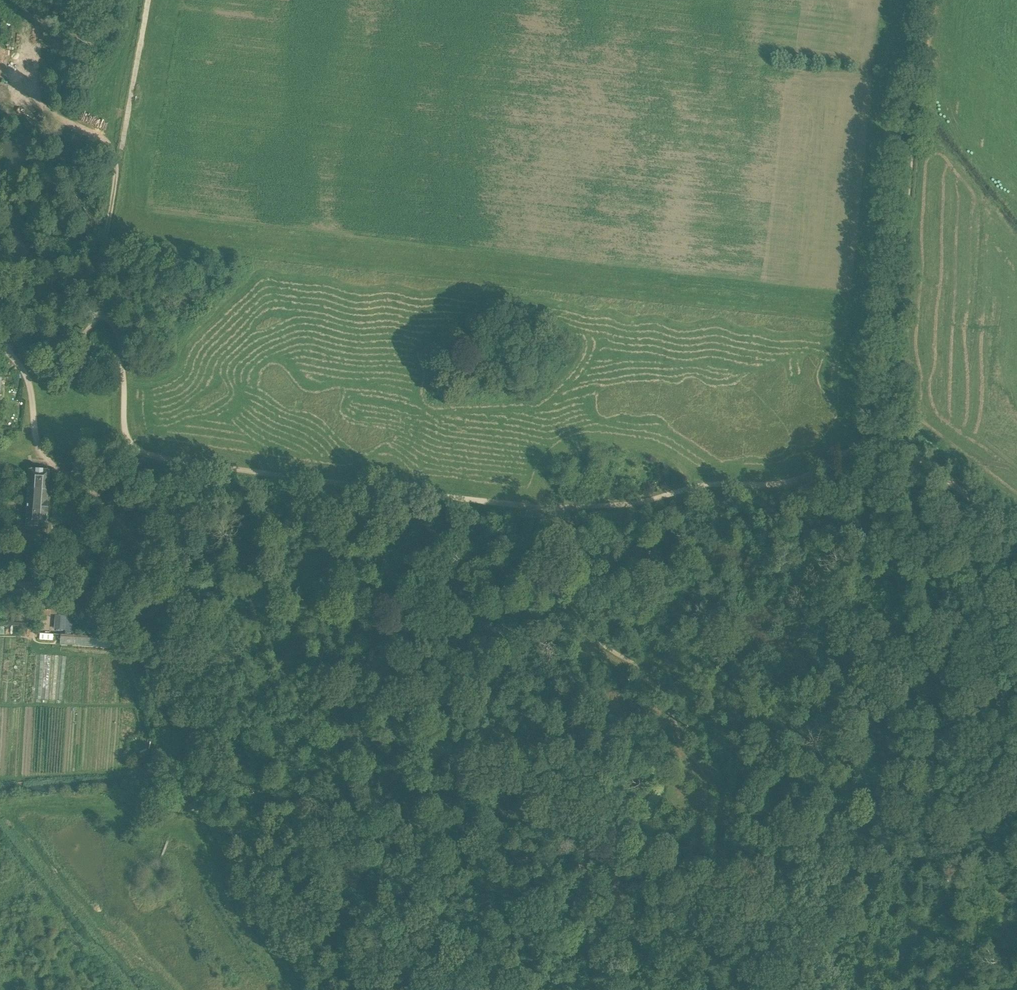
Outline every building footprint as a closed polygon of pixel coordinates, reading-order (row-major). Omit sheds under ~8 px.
[(29,469),(28,485),(49,486),(50,470),(29,469)] [(27,504),(47,505),(49,486),(28,485),(27,504)] [(26,526),(46,527),(47,505),(27,504),(26,526)] [(206,535),(205,546),(224,548),(225,536),(206,535)] [(58,614),(58,613),(58,606),(52,605),(52,604),(40,604),(39,615),(51,616),(51,614),(56,614),(58,614)] [(54,629),(72,630),(73,615),(58,613),(58,614),(56,614),(54,629)] [(61,635),(60,644),(110,647),(111,638),(72,635),(61,635)]
